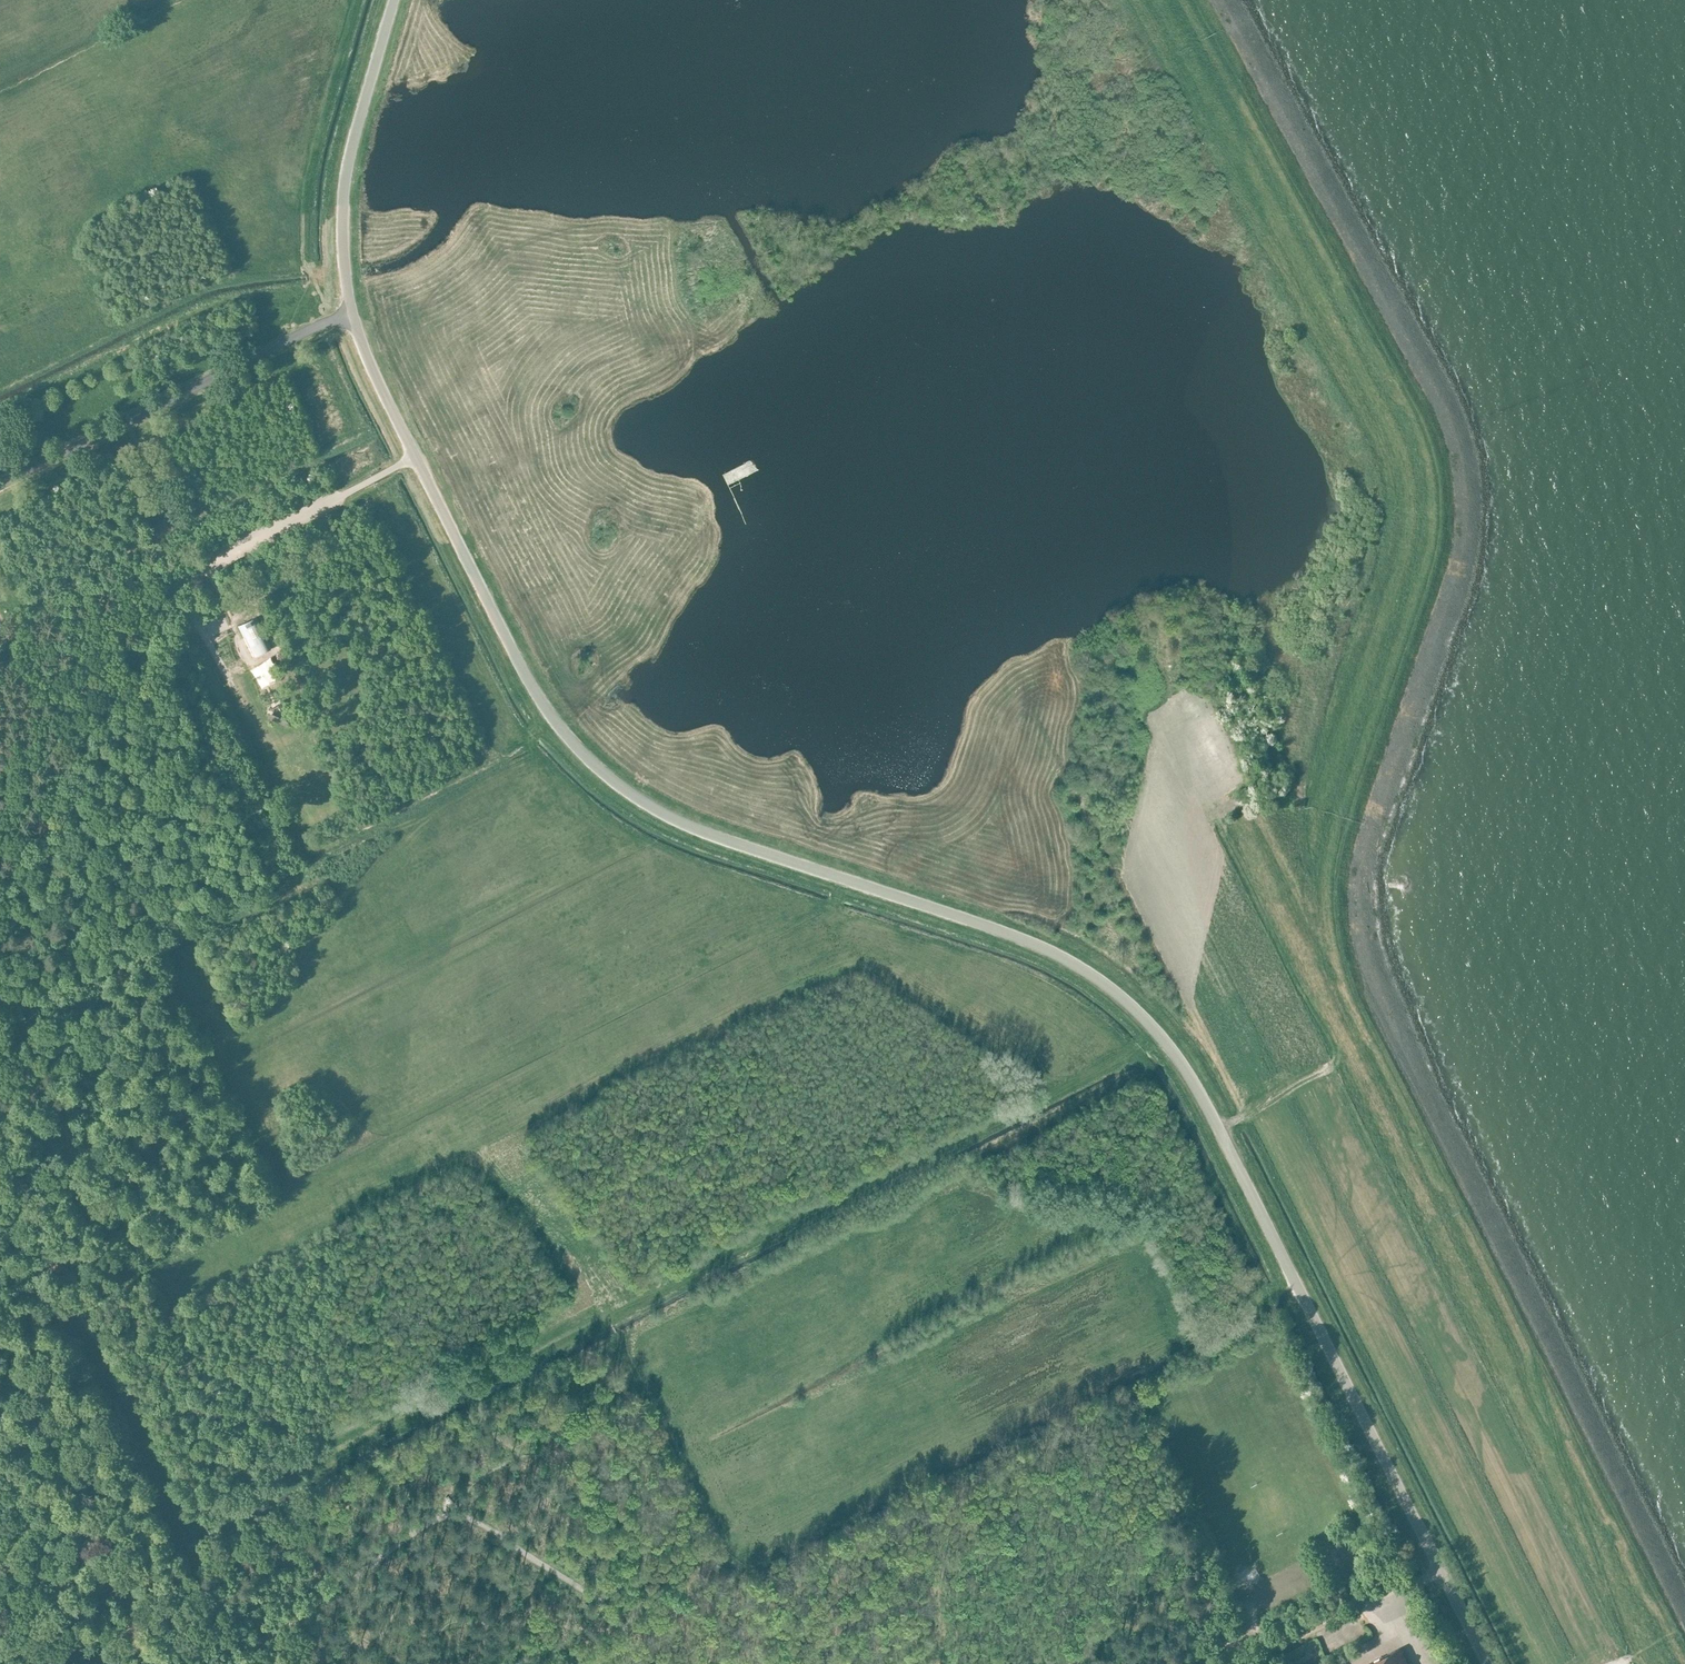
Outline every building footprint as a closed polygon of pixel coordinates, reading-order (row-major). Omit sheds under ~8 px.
[(255,656),(272,648),(257,616),(237,626),(243,637),(245,636),(255,656)] [(1254,1598),(1258,1604),(1264,1600),(1259,1594),(1254,1598)] [(1368,1663),(1407,1663),(1399,1648),(1368,1663)]
